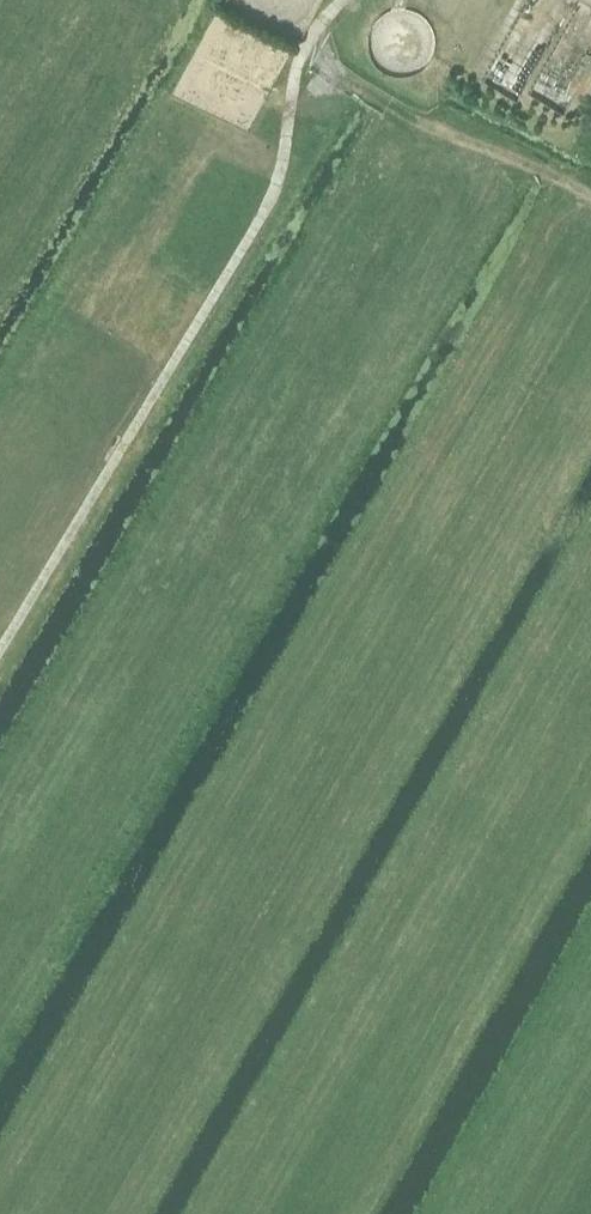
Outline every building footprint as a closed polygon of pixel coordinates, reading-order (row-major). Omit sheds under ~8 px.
[(432,52),(434,45),(434,37),(433,30),(430,24),(425,18),(420,13),(414,9),(407,6),(400,5),(393,5),(386,7),(379,10),(373,15),(368,20),(365,27),(363,34),(362,41),(363,48),(365,55),(368,62),(373,67),(379,72),(385,75),(393,77),(400,77),(407,76),(414,73),(420,70),(425,65),(430,59),(432,52)]
